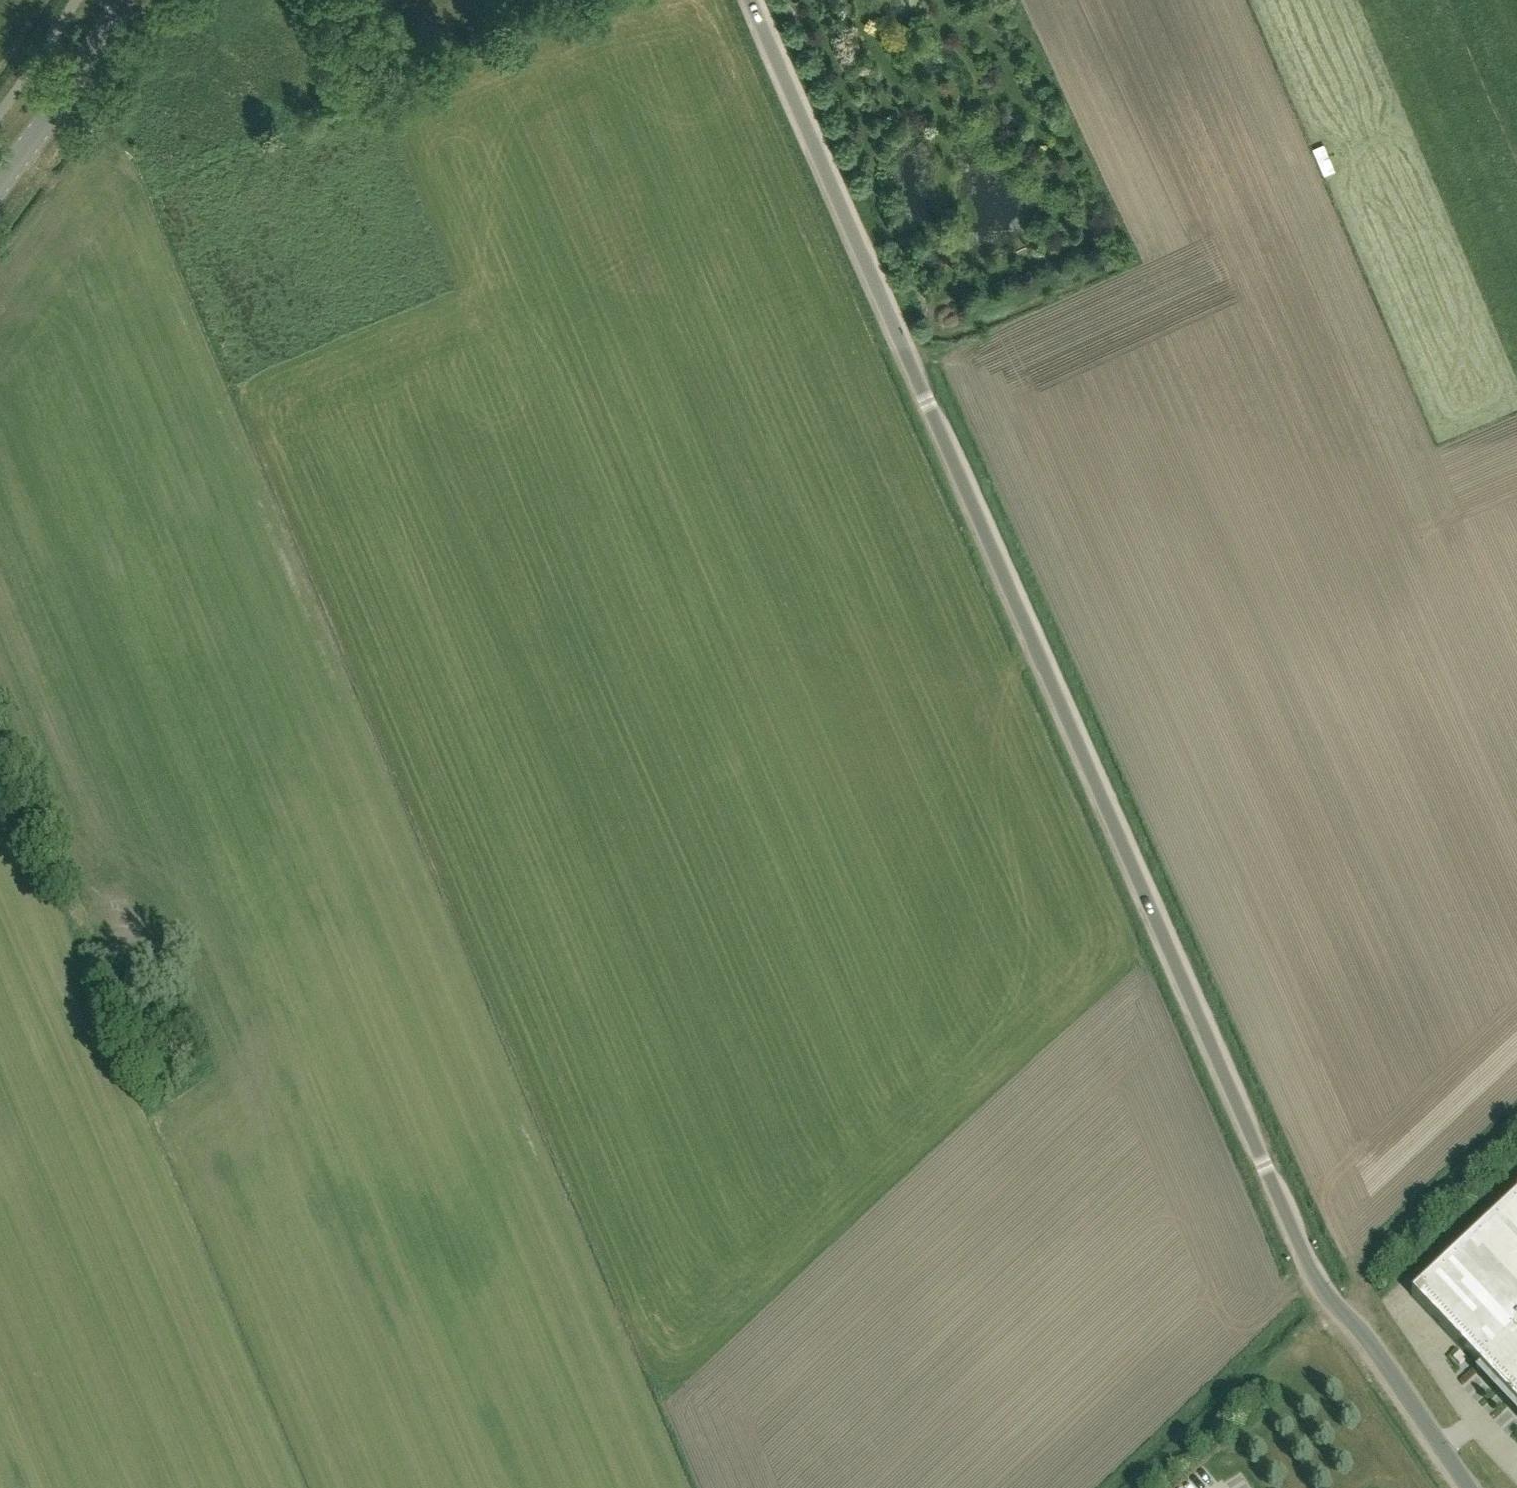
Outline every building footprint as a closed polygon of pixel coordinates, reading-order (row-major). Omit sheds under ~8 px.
[(1411,1295),(1516,1409),(1516,1196),(1411,1295)]
